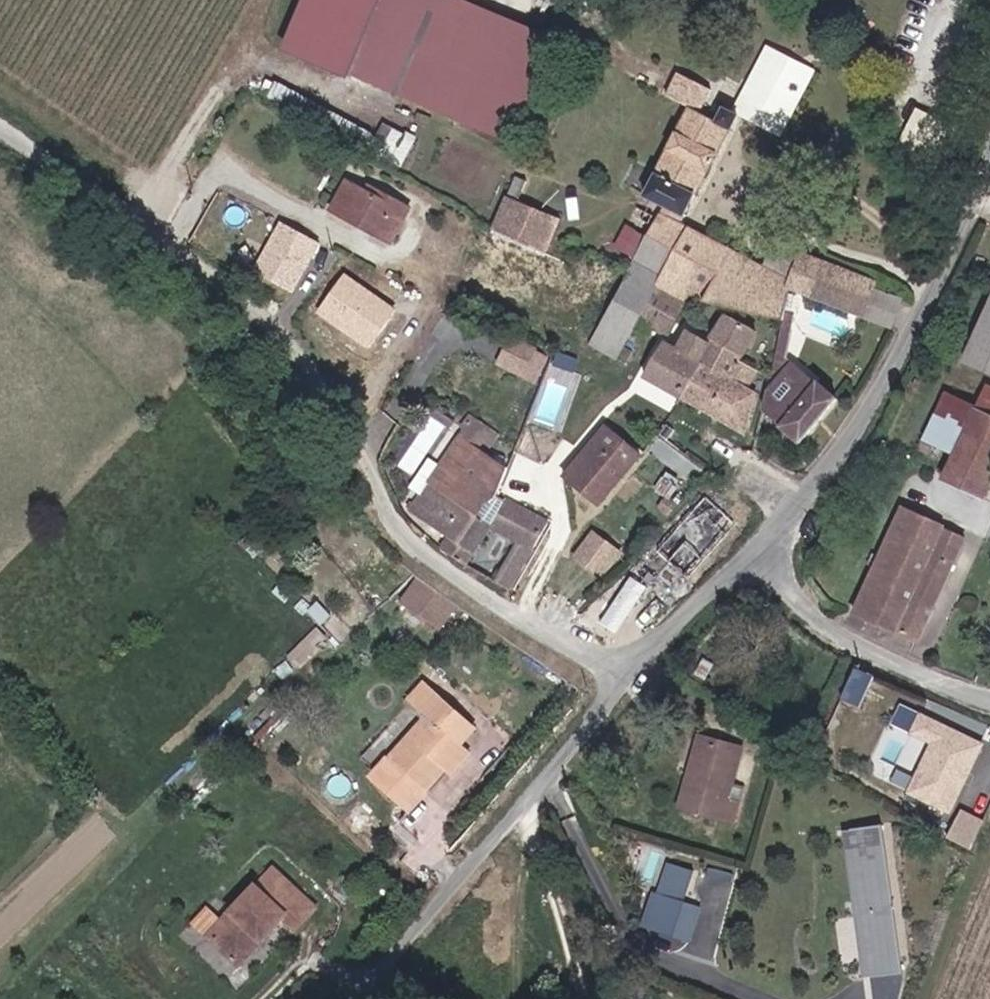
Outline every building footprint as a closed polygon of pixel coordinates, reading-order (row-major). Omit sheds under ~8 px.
[(282,21),(343,50),(344,48),(451,97),(496,0),(291,0),(282,21)] [(553,21),(507,0),(496,0),(451,97),(506,122),(553,21)] [(803,74),(763,60),(749,101),(789,115),(803,74)] [(674,94),(698,106),(708,110),(717,87),(684,72),(674,94)] [(724,116),(743,124),(751,106),(730,98),(724,116)] [(660,197),(698,214),(743,124),(724,116),(708,110),(698,106),(654,194),(660,197)] [(531,230),(535,231),(551,198),(514,178),(523,159),(510,154),(485,208),(531,230)] [(335,218),(399,248),(415,209),(386,193),(379,199),(354,187),(335,218)] [(694,226),(698,214),(660,197),(650,220),(666,229),(674,215),(694,226)] [(802,298),(809,283),(785,271),(694,226),(674,215),(666,229),(650,220),(643,217),(625,250),(641,257),(634,276),(641,280),(664,292),(697,299),(738,308),(780,318),(791,320),(802,298)] [(302,290),(323,240),(279,222),(259,272),(302,290)] [(520,252),(547,268),(560,243),(535,231),(531,230),(520,252)] [(821,254),(798,245),(785,271),(809,283),(821,254)] [(802,298),(882,318),(893,291),(896,283),(821,254),(809,283),(802,298)] [(631,364),(650,329),(664,292),(641,280),(607,349),(631,364)] [(650,329),(675,340),(697,299),(664,292),(650,329)] [(766,333),(772,336),(780,318),(738,308),(734,318),(766,333)] [(971,353),(989,362),(989,313),(971,353)] [(751,354),(756,357),(766,333),(734,318),(723,341),(729,344),(751,354)] [(694,402),(717,366),(729,344),(723,341),(693,325),(680,349),(671,346),(654,378),(694,402)] [(540,362),(561,371),(572,350),(549,338),(540,362)] [(809,444),(852,389),(794,351),(788,360),(787,370),(792,373),(782,387),(777,421),(809,444)] [(723,417),(755,437),(771,391),(760,383),(765,363),(756,357),(751,354),(740,378),(723,417)] [(694,402),(723,417),(740,378),(717,366),(694,402)] [(989,490),(989,378),(979,403),(954,392),(937,429),(943,432),(962,441),(948,472),(989,490)] [(557,424),(571,389),(551,380),(537,415),(557,424)] [(475,414),(468,424),(484,435),(494,443),(501,433),(475,414)] [(468,424),(461,433),(478,443),(484,435),(468,424)] [(918,437),(937,446),(943,432),(937,429),(924,424),(918,437)] [(604,433),(568,477),(606,503),(648,452),(612,428),(604,433)] [(512,592),(547,518),(511,498),(506,495),(519,470),(478,443),(461,433),(410,501),(449,530),(439,546),(467,564),(489,527),(509,539),(490,578),(512,592)] [(659,556),(692,577),(736,521),(703,499),(659,556)] [(873,610),(932,637),(978,528),(919,503),(873,610)] [(616,598),(630,611),(654,584),(640,573),(616,598)] [(445,628),(462,607),(426,580),(411,599),(445,628)] [(302,665),(330,634),(319,623),(290,655),(302,665)] [(424,694),(435,703),(451,687),(440,678),(424,694)] [(405,746),(444,785),(483,746),(476,738),(489,724),(451,687),(435,703),(441,710),(405,746)] [(951,813),(989,734),(989,726),(951,707),(945,719),(923,708),(911,733),(932,743),(908,791),(951,813)] [(423,807),(444,785),(405,746),(398,753),(382,738),(371,749),(388,765),(383,770),(423,807)] [(683,799),(726,812),(745,750),(703,738),(683,799)] [(972,848),(986,818),(962,807),(948,837),(972,848)] [(902,965),(884,825),(854,828),(872,969),(902,965)] [(300,914),(320,889),(275,853),(250,883),(257,890),(240,912),(257,930),(267,919),(263,916),(279,897),(300,914)] [(667,859),(645,926),(693,941),(705,904),(688,899),(698,868),(667,859)] [(219,932),(241,950),(257,930),(240,912),(257,890),(250,883),(238,898),(231,894),(219,908),(229,918),(219,932)] [(208,921),(219,932),(229,918),(219,908),(208,921)]
